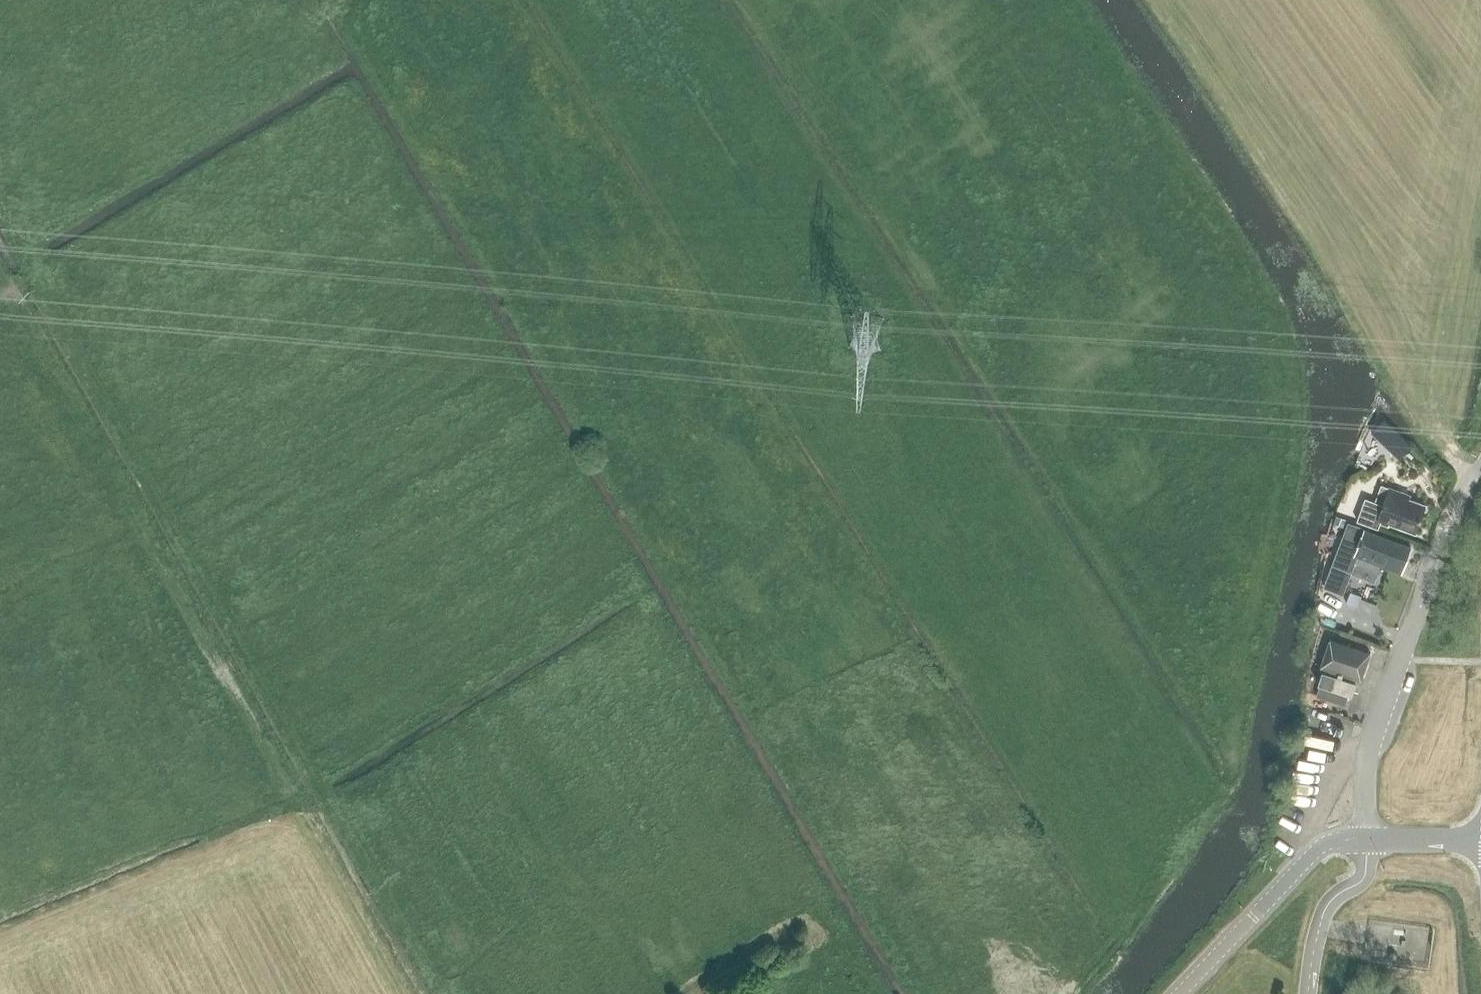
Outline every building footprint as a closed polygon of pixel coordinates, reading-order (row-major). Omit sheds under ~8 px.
[(1399,458),(1412,445),(1385,418),(1372,431),(1399,458)] [(1415,532),(1425,507),(1408,501),(1410,497),(1381,486),(1375,503),(1365,499),(1357,520),(1378,528),(1380,523),(1389,526),(1390,523),(1415,532)] [(1349,525),(1335,561),(1323,588),(1340,595),(1351,568),(1372,576),(1377,563),(1401,572),(1411,547),(1364,529),(1364,531),(1349,525)] [(1357,591),(1351,603),(1374,615),(1380,603),(1357,591)] [(1320,685),(1316,696),(1344,706),(1348,694),(1351,695),(1355,683),(1340,678),(1342,674),(1360,680),(1369,654),(1330,641),(1321,667),(1338,673),(1337,677),(1322,672),(1318,684),(1320,685)]
